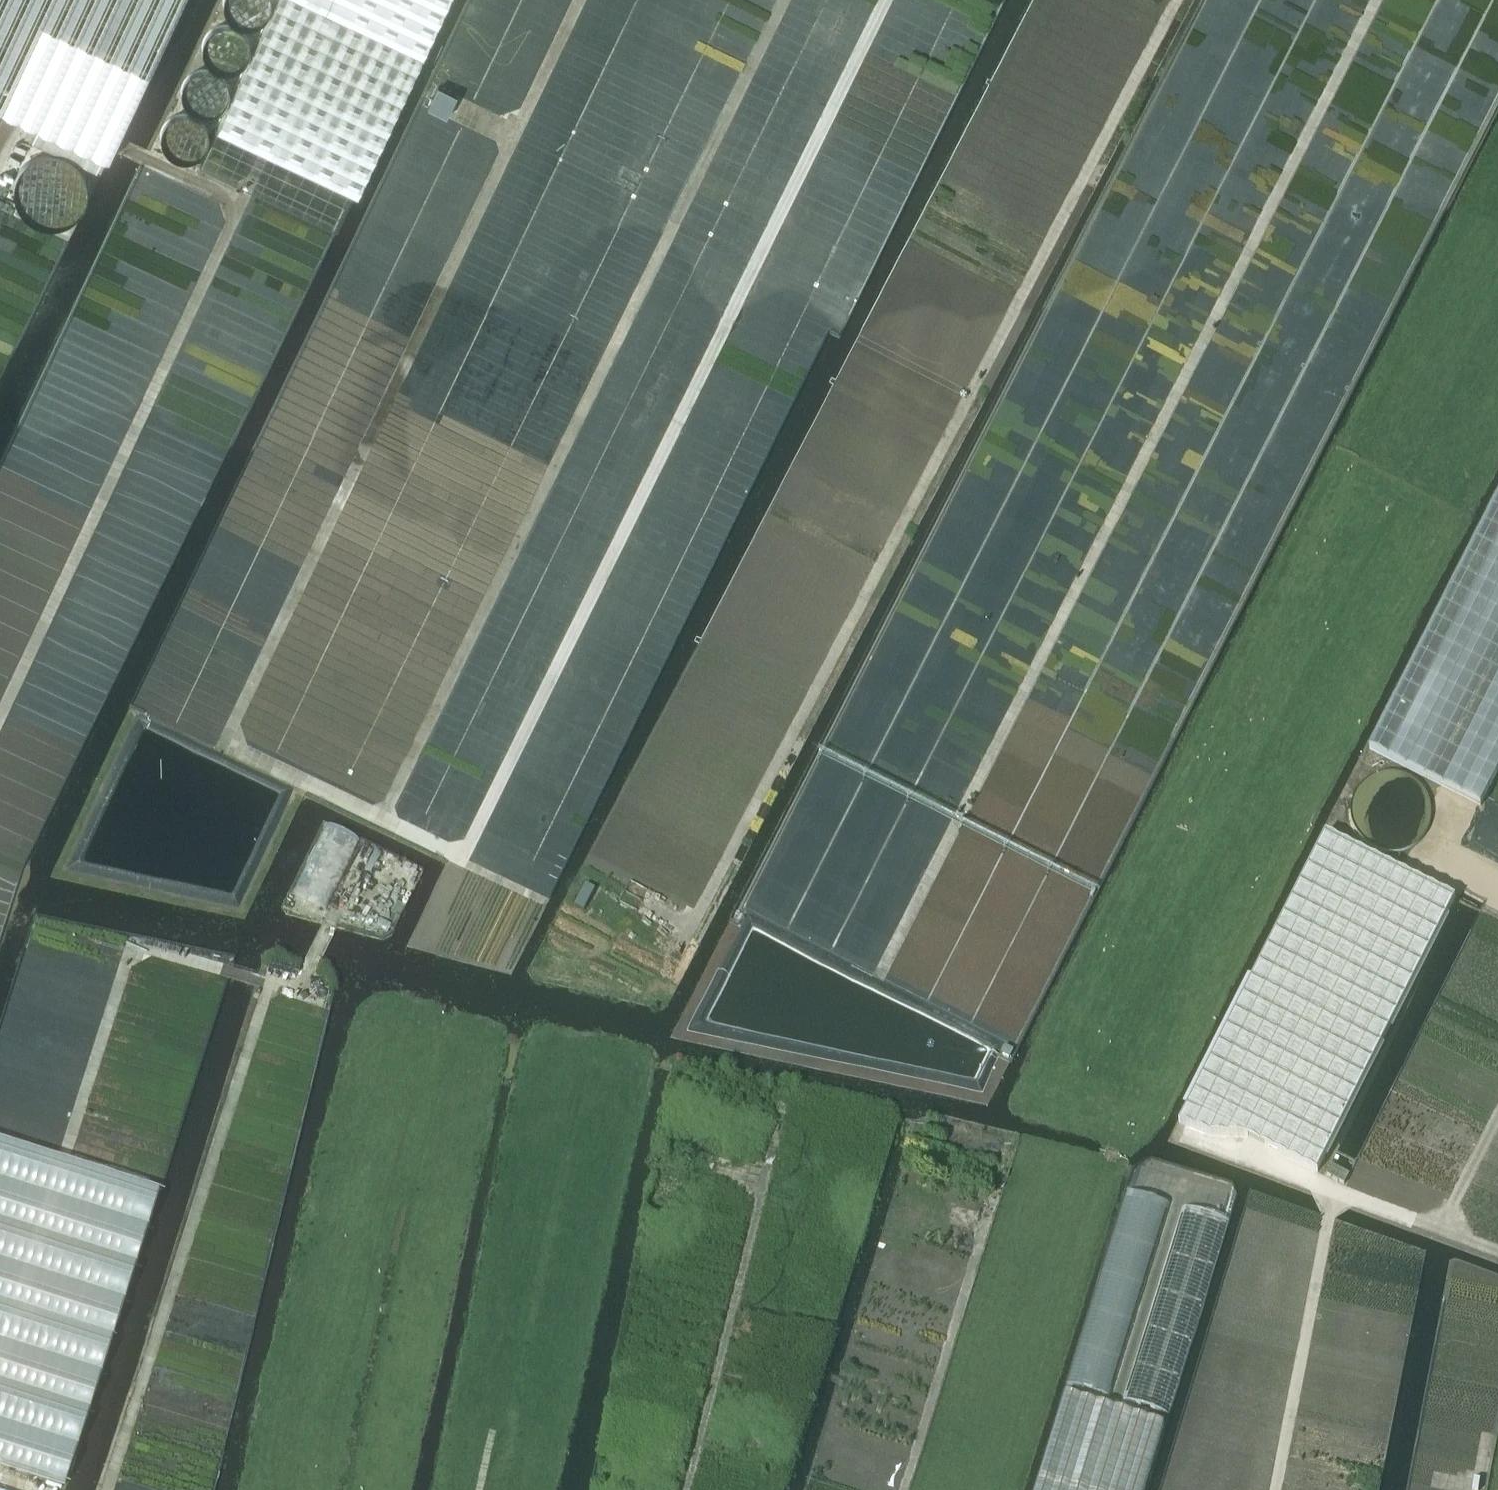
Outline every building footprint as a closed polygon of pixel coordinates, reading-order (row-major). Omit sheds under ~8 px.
[(5,113),(38,128),(32,142),(96,171),(102,158),(108,161),(112,152),(119,137),(183,0),(0,0),(0,111),(5,113)] [(216,130),(260,151),(271,156),(352,194),(356,196),(448,0),(278,0),(216,130)] [(427,108),(446,117),(456,96),(437,87),(427,108)] [(1370,750),(1481,806),(1497,772),(1497,495),(1370,750)] [(1325,833),(1179,1124),(1185,1126),(1210,1135),(1246,1136),(1318,1172),(1455,898),(1325,833)] [(1005,1045),(1001,1052),(1010,1057),(1014,1049),(1005,1045)] [(65,1484),(159,1191),(68,1162),(57,1159),(0,1141),(0,1464),(65,1484)] [(1332,1166),(1327,1176),(1344,1185),(1349,1175),(1332,1166)] [(1067,1382),(1110,1396),(1171,1202),(1127,1189),(1067,1382)] [(1164,1423),(1066,1392),(1035,1489),(1144,1489),(1164,1423)]
